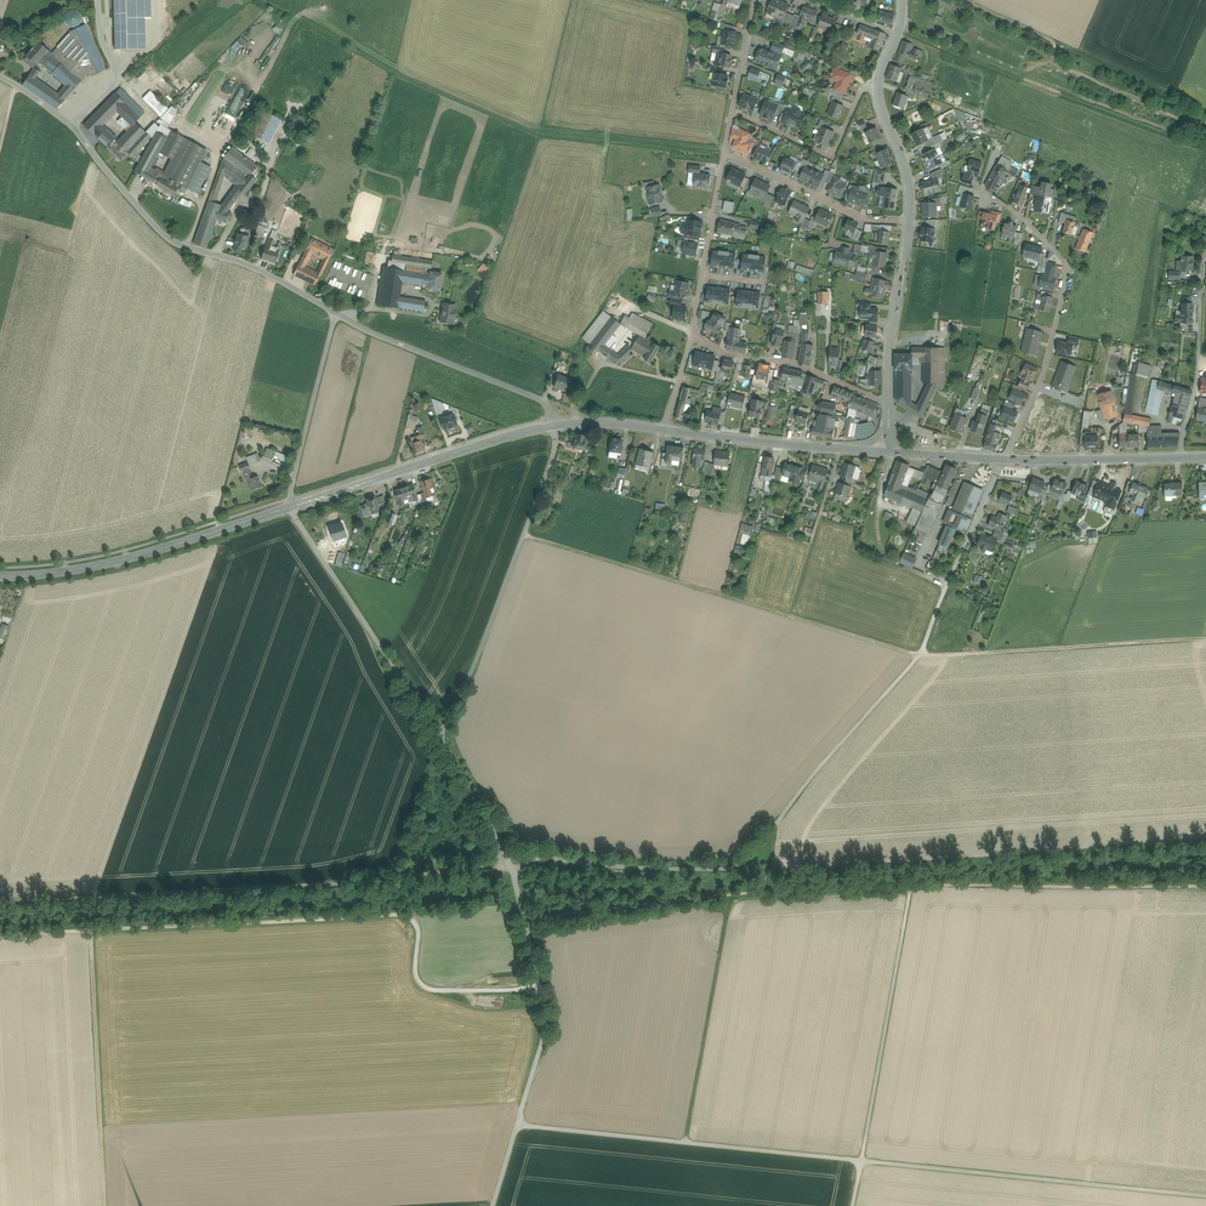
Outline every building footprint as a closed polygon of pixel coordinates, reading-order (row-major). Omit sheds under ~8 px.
[(115,50),(146,49),(146,19),(151,19),(151,0),(114,0),(115,50)] [(775,0),(772,0),(767,13),(775,16),(781,2),(775,0)] [(789,5),(781,2),(775,16),(783,19),(786,13),(789,5)] [(725,6),(721,4),(718,11),(717,15),(723,16),(727,6),(725,6)] [(817,12),(803,7),(800,16),(807,19),(808,19),(814,21),(817,12)] [(718,11),(714,10),(714,9),(713,9),(710,19),(715,21),(717,15),(718,11)] [(66,23),(68,25),(70,26),(73,27),(75,27),(78,26),(80,24),(81,22),(82,19),(82,17),(81,14),(79,12),(77,11),(74,10),(71,10),(69,11),(67,13),(65,15),(65,18),(65,20),(66,23)] [(250,40),(273,16),(267,10),(245,35),(250,40)] [(894,15),(879,11),(877,20),(892,24),(894,15)] [(794,16),(790,14),(786,23),(785,25),(790,27),(794,16)] [(794,16),(790,27),(796,29),(798,23),(800,16),(794,14),(794,16)] [(834,20),(823,15),(818,27),(830,31),(834,20)] [(807,19),(800,16),(798,23),(804,26),(807,19)] [(846,28),(837,24),(834,31),(844,35),(846,28)] [(105,69),(85,25),(69,32),(70,33),(88,53),(91,70),(89,72),(91,76),(105,69)] [(875,31),(861,25),(858,33),(857,34),(859,34),(865,37),(872,40),(875,31)] [(858,33),(852,30),(850,36),(857,39),(859,34),(857,34),(858,33)] [(886,34),(876,30),(875,31),(872,40),(871,43),(869,47),(879,51),(886,34)] [(735,33),(724,31),(723,40),(725,40),(724,44),(733,46),(735,33)] [(88,53),(70,33),(52,54),(82,80),(89,72),(91,70),(88,53)] [(785,45),(774,41),(771,50),(781,54),(785,45)] [(912,44),(903,41),(899,54),(903,55),(905,56),(908,57),(910,51),(912,44)] [(39,42),(26,57),(36,65),(37,64),(39,65),(40,63),(39,62),(48,51),(39,42)] [(914,48),(913,52),(910,51),(908,57),(917,60),(917,57),(920,50),(914,48)] [(781,57),(760,49),(755,61),(776,69),(781,57)] [(52,54),(48,51),(39,62),(40,63),(54,76),(65,86),(64,87),(71,93),(82,80),(52,54)] [(805,56),(795,52),(793,57),(803,61),(805,56)] [(724,54),(718,53),(717,58),(718,59),(715,61),(715,65),(729,68),(730,63),(731,64),(731,60),(730,60),(731,56),(724,54)] [(33,68),(36,65),(26,57),(24,60),(33,68)] [(812,65),(807,62),(802,68),(807,72),(812,65)] [(901,68),(891,65),(886,78),(896,82),(901,68)] [(760,71),(751,68),(748,77),(756,81),(760,71)] [(852,75),(835,68),(833,73),(831,73),(830,74),(832,75),(830,81),(837,84),(835,89),(843,93),(845,93),(852,75)] [(35,69),(23,86),(28,89),(35,79),(39,74),(40,73),(35,69)] [(723,75),(714,73),(712,85),(725,88),(726,84),(727,84),(728,80),(727,80),(727,76),(723,75)] [(785,77),(779,75),(775,84),(782,86),(785,77)] [(911,76),(905,90),(907,91),(913,93),(919,79),(916,78),(914,77),(911,76)] [(54,92),(35,79),(28,89),(43,100),(47,103),(56,110),(68,96),(62,91),(61,91),(58,95),(54,92)] [(919,79),(913,93),(928,99),(934,83),(919,79)] [(64,87),(62,91),(68,96),(71,93),(64,87)] [(115,94),(140,118),(145,113),(120,88),(115,94)] [(835,89),(832,88),(830,94),(834,96),(841,98),(843,93),(835,89)] [(168,109),(166,107),(150,91),(143,99),(161,116),(168,109)] [(913,93),(907,91),(905,96),(907,96),(907,97),(914,99),(916,94),(913,93)] [(905,96),(897,93),(898,93),(896,100),(895,100),(893,105),(905,110),(907,105),(905,104),(907,97),(907,96),(905,96)] [(115,94),(107,102),(84,126),(93,135),(103,125),(112,116),(116,111),(131,127),(135,123),(140,118),(115,94)] [(758,100),(744,94),(739,106),(744,107),(744,108),(748,110),(749,109),(754,111),(754,109),(758,100)] [(841,98),(834,96),(831,101),(833,102),(839,104),(841,98)] [(777,105),(766,101),(761,115),(765,116),(764,117),(768,118),(769,118),(772,119),(775,114),(778,106),(777,105)] [(833,102),(828,115),(839,120),(843,112),(842,111),(844,106),(839,104),(833,102)] [(784,105),(778,103),(777,105),(778,106),(775,114),(780,115),(781,111),(784,105)] [(159,127),(160,125),(168,129),(178,110),(172,106),(155,123),(159,127)] [(785,113),(782,123),(799,129),(802,123),(804,115),(800,113),(800,111),(794,109),(793,112),(787,110),(785,113)] [(964,113),(954,109),(959,122),(965,121),(964,113)] [(116,111),(112,116),(127,131),(131,127),(116,111)] [(780,115),(777,122),(782,123),(785,113),(781,111),(780,115)] [(281,120),(264,112),(252,136),(266,143),(269,144),(281,120)] [(145,113),(140,118),(135,123),(139,127),(149,116),(145,113)] [(212,129),(215,125),(212,123),(214,121),(215,120),(212,117),(210,119),(207,117),(203,121),(212,129)] [(294,119),(292,121),(291,124),(291,127),(292,130),(294,132),(296,134),(299,134),(302,134),(305,133),(307,130),(308,128),(308,125),(307,122),(306,119),(303,118),(300,117),(297,117),(294,119)] [(829,122),(822,119),(819,126),(822,128),(822,127),(826,129),(829,122)] [(864,121),(859,124),(861,129),(867,126),(864,121)] [(127,131),(119,140),(124,144),(121,147),(129,154),(132,157),(150,137),(146,133),(139,127),(135,123),(131,127),(127,131)] [(156,133),(159,127),(155,123),(146,133),(150,137),(152,140),(156,133)] [(228,135),(228,124),(213,124),(213,135),(228,135)] [(97,138),(106,128),(103,125),(93,135),(97,138)] [(168,139),(172,131),(168,129),(160,125),(159,127),(156,133),(168,139)] [(826,129),(822,127),(822,128),(819,135),(816,134),(813,141),(823,145),(828,147),(834,132),(826,129)] [(106,128),(97,138),(100,141),(109,131),(106,128)] [(876,128),(866,132),(871,143),(881,138),(876,128)] [(739,133),(732,130),(731,137),(736,139),(739,133)] [(921,130),(912,135),(915,141),(916,141),(918,145),(920,144),(923,143),(928,140),(927,140),(925,134),(924,135),(921,130)] [(109,131),(100,141),(107,147),(112,142),(116,137),(109,131)] [(172,131),(168,139),(182,147),(202,158),(203,158),(207,150),(172,131)] [(736,139),(733,147),(746,153),(747,151),(750,144),(747,142),(749,136),(740,132),(739,133),(736,139)] [(152,140),(134,172),(145,178),(152,167),(160,152),(168,139),(156,133),(152,140)] [(940,135),(933,138),(936,144),(940,143),(943,141),(940,135)] [(933,137),(927,140),(928,140),(923,143),(927,149),(931,147),(936,144),(933,138),(933,137)] [(166,174),(166,175),(182,147),(168,139),(160,152),(174,160),(166,174)] [(755,143),(752,149),(756,151),(758,147),(761,142),(756,139),(755,143)] [(768,148),(771,141),(764,139),(761,146),(768,148)] [(119,140),(114,145),(112,142),(107,147),(120,160),(126,154),(128,156),(129,154),(121,147),(124,144),(119,140)] [(242,144),(237,141),(232,147),(237,151),(237,150),(242,144)] [(753,142),(751,141),(750,144),(747,151),(750,153),(752,149),(755,143),(753,142)] [(262,158),(269,144),(266,143),(259,156),(262,158)] [(202,158),(182,147),(166,175),(165,177),(186,188),(202,158)] [(237,151),(232,147),(223,158),(214,186),(220,188),(223,181),(223,176),(230,181),(236,186),(239,189),(245,181),(250,176),(257,167),(237,151)] [(758,147),(756,151),(754,157),(766,162),(770,153),(770,152),(769,151),(767,149),(765,150),(758,147)] [(933,150),(923,155),(925,158),(923,159),(925,163),(939,157),(935,149),(933,150)] [(886,150),(876,154),(879,159),(878,160),(882,167),(887,165),(886,163),(887,163),(891,161),(886,150)] [(939,157),(925,163),(927,168),(929,167),(931,170),(940,166),(943,164),(939,157)] [(1012,163),(1002,157),(996,167),(1006,173),(1012,163)] [(203,158),(202,158),(186,188),(203,158)] [(790,160),(785,158),(780,169),(791,174),(794,169),(796,164),(795,164),(789,161),(790,160)] [(802,162),(799,169),(803,171),(805,167),(806,167),(808,161),(803,159),(802,162)] [(982,163),(970,159),(968,166),(970,167),(968,172),(967,176),(972,177),(973,174),(979,175),(982,163)] [(795,164),(796,164),(794,169),(798,171),(799,169),(802,162),(797,160),(795,164)] [(949,161),(943,164),(940,166),(942,169),(950,164),(949,161)] [(701,167),(690,166),(689,173),(695,174),(700,174),(701,167)] [(152,167),(145,178),(149,180),(155,169),(152,167)] [(806,167),(805,167),(803,171),(803,173),(800,179),(800,180),(803,181),(804,181),(808,183),(814,170),(810,168),(809,169),(806,167)] [(1006,173),(996,167),(986,186),(996,192),(1006,173)] [(746,175),(732,168),(727,180),(727,181),(732,183),(733,182),(740,185),(740,187),(740,186),(745,178),(746,175)] [(166,174),(155,169),(149,180),(157,185),(160,179),(163,181),(165,177),(166,175),(166,174)] [(940,169),(931,174),(932,180),(938,179),(943,178),(940,169)] [(824,174),(814,170),(808,183),(809,183),(813,185),(812,185),(818,188),(824,174)] [(875,178),(883,180),(885,172),(876,171),(875,178)] [(834,176),(829,173),(825,182),(830,184),(834,176)] [(700,174),(695,174),(694,186),(709,188),(711,176),(700,174)] [(967,176),(964,175),(961,182),(971,185),(974,178),(967,176)] [(250,176),(245,181),(239,189),(238,190),(241,192),(244,195),(255,181),(256,180),(250,176)] [(840,179),(834,176),(830,184),(831,184),(827,191),(840,197),(846,185),(839,182),(840,179)] [(186,188),(165,177),(163,181),(160,179),(157,185),(156,186),(174,195),(177,189),(183,192),(186,188)] [(752,181),(745,178),(740,186),(743,188),(742,190),(746,192),(752,181)] [(770,186),(756,179),(750,192),(764,199),(767,193),(770,186)] [(932,180),(922,183),(925,195),(941,191),(938,179),(932,180)] [(880,187),(881,184),(877,183),(877,181),(874,180),(873,188),(879,189),(879,187),(880,187)] [(740,185),(733,182),(732,183),(727,181),(726,184),(738,190),(740,187),(740,185)] [(1042,182),(1041,188),(1035,186),(1034,194),(1037,195),(1052,198),(1053,190),(1048,189),(1049,184),(1042,182)] [(1018,191),(1014,202),(1017,204),(1018,205),(1020,206),(1021,205),(1022,206),(1022,205),(1025,198),(1025,197),(1026,194),(1026,192),(1027,188),(1021,186),(1021,185),(1018,191)] [(220,188),(214,186),(209,201),(215,203),(220,188)] [(232,192),(238,196),(241,192),(238,190),(239,189),(236,186),(232,192)] [(655,186),(647,188),(650,204),(662,202),(659,186),(655,186)] [(867,193),(858,190),(859,188),(854,186),(852,190),(848,201),(852,202),(852,201),(862,205),(863,202),(867,193)] [(880,187),(879,187),(879,189),(878,195),(879,195),(877,206),(894,209),(898,190),(880,187)] [(791,193),(782,189),(778,198),(776,202),(777,202),(785,206),(791,193)] [(232,192),(223,206),(221,205),(217,220),(227,223),(229,222),(231,215),(230,214),(230,213),(227,212),(238,196),(232,192)] [(774,197),(768,194),(766,199),(764,203),(771,206),(774,197)] [(974,197),(964,194),(960,206),(971,209),(974,197)] [(1052,198),(1037,195),(1037,197),(1034,210),(1049,213),(1052,198)] [(191,208),(194,202),(183,197),(180,203),(191,208)] [(215,203),(209,201),(194,245),(206,249),(217,220),(221,205),(215,203)] [(809,208),(795,202),(795,201),(789,213),(790,212),(798,216),(798,217),(796,221),(802,224),(805,219),(810,208),(809,208)] [(935,203),(923,204),(923,216),(928,216),(931,216),(936,216),(936,207),(936,203),(935,203)] [(660,207),(652,208),(654,217),(662,215),(660,207)] [(832,216),(820,210),(816,218),(815,222),(817,223),(818,221),(823,223),(823,224),(827,226),(832,216)] [(991,214),(983,212),(982,219),(983,219),(981,226),(988,228),(988,229),(994,230),(996,222),(998,213),(992,211),(991,214)] [(1065,224),(1068,215),(1061,213),(1059,222),(1065,224)] [(805,219),(802,224),(800,226),(808,230),(809,227),(811,221),(805,219)] [(695,222),(693,221),(688,220),(687,225),(683,225),(682,232),(682,233),(686,234),(697,236),(700,236),(703,223),(695,222)] [(736,224),(721,220),(718,232),(733,236),(733,235),(734,232),(735,226),(736,224)] [(859,225),(848,220),(844,229),(854,234),(857,229),(859,225)] [(1063,232),(1071,235),(1075,223),(1074,222),(1066,220),(1065,224),(1063,232)] [(760,222),(751,221),(749,228),(758,231),(760,222)] [(1017,226),(1005,223),(1002,234),(1014,237),(1017,226)] [(880,229),(880,231),(890,233),(892,225),(881,224),(881,225),(880,229)] [(266,227),(258,225),(255,235),(256,235),(262,237),(266,227)] [(921,241),(936,242),(937,227),(922,226),(921,241)] [(857,229),(854,234),(852,238),(858,241),(862,232),(857,229)] [(1093,233),(1083,229),(1080,237),(1090,241),(1093,233)] [(890,233),(880,231),(878,243),(888,245),(890,233)] [(235,245),(235,246),(242,248),(246,249),(249,236),(238,233),(235,245)] [(1080,237),(1075,249),(1079,250),(1085,253),(1090,241),(1080,237)] [(271,240),(268,239),(265,248),(272,250),(275,242),(271,240)] [(325,245),(312,239),(305,251),(311,254),(315,256),(319,246),(323,248),(325,245)] [(688,242),(680,240),(678,241),(676,253),(696,257),(699,244),(688,242)] [(854,251),(860,253),(861,253),(862,246),(855,244),(854,251)] [(1042,248),(1026,244),(1023,256),(1037,260),(1036,262),(1040,263),(1041,256),(1040,256),(1042,248)] [(323,248),(319,246),(315,256),(320,258),(313,272),(320,275),(321,276),(334,250),(325,245),(323,248)] [(265,248),(264,248),(261,259),(270,262),(275,263),(278,252),(275,251),(272,250),(265,248)] [(311,254),(305,251),(302,258),(308,261),(311,254)] [(365,262),(374,265),(377,254),(368,251),(365,262)] [(719,252),(713,251),(711,267),(734,269),(736,254),(729,253),(729,255),(719,253),(719,252)] [(853,253),(850,253),(850,252),(849,251),(848,255),(849,255),(847,265),(857,267),(860,253),(854,251),(853,252),(854,252),(853,253)] [(879,252),(871,251),(870,258),(874,259),(873,266),(885,268),(887,254),(879,252)] [(841,253),(837,252),(834,263),(846,266),(847,265),(849,255),(848,255),(841,253)] [(750,255),(743,255),(741,270),(764,273),(766,257),(759,257),(759,258),(749,257),(750,255)] [(432,261),(393,256),(392,260),(391,263),(404,265),(403,270),(401,282),(418,285),(418,280),(422,281),(425,268),(427,269),(431,269),(432,261)] [(1193,257),(1181,256),(1181,260),(1181,271),(1193,271),(1193,257)] [(196,258),(189,261),(195,273),(201,269),(196,258)] [(302,258),(298,265),(304,267),(308,261),(302,258)] [(391,263),(392,260),(388,260),(387,268),(403,270),(404,265),(391,263)] [(1056,265),(1048,263),(1047,269),(1046,274),(1054,276),(1056,265)] [(484,264),(479,270),(482,273),(488,268),(484,264)] [(304,267),(298,265),(293,275),(308,283),(313,272),(304,267)] [(387,268),(383,267),(377,305),(397,308),(399,298),(399,297),(401,282),(403,270),(387,268)] [(816,270),(805,267),(803,274),(811,276),(816,270)] [(430,274),(426,274),(427,269),(425,268),(422,281),(418,280),(418,285),(428,287),(430,274)] [(867,274),(857,271),(856,275),(855,279),(854,280),(864,283),(867,274)] [(320,275),(313,272),(308,283),(315,286),(320,275)] [(1181,272),(1169,272),(1168,279),(1180,280),(1181,272)] [(442,274),(430,273),(430,274),(428,287),(428,289),(439,291),(442,274)] [(1054,276),(1046,274),(1045,277),(1042,276),(1039,286),(1053,290),(1056,279),(1053,279),(1054,276)] [(892,283),(874,278),(871,290),(870,295),(883,298),(886,288),(891,289),(892,283)] [(689,284),(676,281),(675,287),(676,287),(675,292),(675,293),(681,294),(687,295),(689,284)] [(731,289),(708,286),(706,302),(712,303),(713,301),(717,301),(717,304),(718,302),(722,302),(722,305),(723,305),(723,304),(729,305),(731,289)] [(761,293),(738,290),(736,306),(742,306),(742,307),(743,305),(747,305),(747,308),(748,308),(748,305),(753,306),(752,308),(753,308),(759,308),(761,293)] [(681,294),(675,293),(675,292),(670,291),(669,297),(671,298),(680,299),(681,294)] [(824,292),(819,292),(819,304),(821,304),(828,304),(829,292),(824,292)] [(1045,296),(1043,295),(1042,301),(1041,305),(1040,310),(1049,312),(1053,297),(1045,296)] [(765,296),(763,307),(770,308),(772,297),(765,296)] [(397,308),(410,310),(411,300),(399,298),(397,308)] [(680,299),(671,298),(670,304),(675,305),(681,306),(682,300),(680,299)] [(420,302),(411,300),(410,310),(423,312),(425,301),(425,302),(420,301),(420,302)] [(455,305),(443,304),(444,304),(443,309),(442,312),(443,313),(442,315),(441,322),(453,324),(453,319),(455,318),(456,313),(456,312),(455,310),(455,305)] [(1191,304),(1182,304),(1182,312),(1182,316),(1176,315),(1175,323),(1176,323),(1177,323),(1180,323),(1187,323),(1192,323),(1193,304),(1191,304)] [(687,308),(681,307),(681,306),(675,305),(673,318),(685,320),(687,308)] [(870,308),(861,307),(861,313),(861,318),(870,318),(877,319),(878,309),(869,309),(870,308)] [(699,310),(698,318),(710,319),(711,311),(699,310)] [(603,311),(582,338),(589,344),(610,317),(603,311)] [(653,324),(632,313),(630,318),(629,318),(625,327),(640,335),(645,338),(653,324)] [(727,319),(715,313),(710,322),(722,328),(727,319)] [(807,315),(800,316),(800,321),(801,325),(808,324),(807,315)] [(624,316),(620,324),(620,325),(625,327),(629,318),(624,316)] [(610,317),(589,344),(595,348),(604,355),(609,349),(604,345),(612,335),(614,332),(620,325),(620,324),(610,317)] [(710,322),(708,320),(705,326),(719,334),(722,328),(710,322)] [(799,321),(794,320),(794,326),(793,333),(800,334),(801,328),(798,327),(799,321)] [(870,326),(867,326),(865,335),(865,336),(866,336),(876,337),(878,327),(876,327),(870,326)] [(740,329),(730,328),(730,332),(727,350),(746,354),(747,344),(738,342),(740,329)] [(775,329),(773,336),(771,345),(777,346),(781,344),(784,331),(775,329)] [(1021,352),(1036,356),(1042,332),(1027,329),(1021,352)] [(604,345),(609,349),(617,339),(616,338),(612,335),(604,345)] [(645,338),(640,335),(632,349),(629,346),(618,356),(612,351),(607,358),(617,365),(633,350),(636,352),(638,347),(642,350),(644,348),(645,349),(646,347),(648,348),(652,342),(645,338)] [(1079,338),(1069,336),(1068,343),(1073,344),(1073,345),(1077,346),(1079,338)] [(865,339),(862,348),(872,352),(874,346),(876,343),(865,339)] [(788,341),(785,341),(782,357),(782,358),(793,359),(792,359),(795,342),(793,342),(788,341)] [(1068,343),(1059,341),(1058,345),(1058,344),(1057,348),(1057,352),(1061,353),(1066,354),(1071,355),(1071,351),(1072,351),(1072,348),(1073,345),(1073,344),(1068,343)] [(652,342),(648,348),(646,347),(645,349),(644,348),(642,350),(638,347),(636,352),(646,358),(645,360),(651,363),(660,348),(660,347),(652,342)] [(807,344),(802,343),(798,362),(809,364),(813,346),(807,344)] [(835,349),(830,348),(829,364),(832,364),(832,365),(838,366),(839,362),(839,361),(839,360),(840,350),(835,350),(835,349)] [(912,370),(895,370),(895,400),(897,404),(901,406),(921,418),(936,388),(944,388),(945,362),(945,348),(912,348),(912,355),(912,366),(921,367),(921,362),(924,362),(923,384),(929,384),(917,406),(912,402),(912,370)] [(694,364),(703,366),(706,355),(696,352),(696,356),(694,364)] [(706,355),(703,366),(712,368),(713,369),(714,360),(715,357),(706,355)] [(912,355),(895,355),(895,370),(912,370),(912,366),(912,355)] [(877,359),(870,356),(867,363),(869,364),(873,365),(874,366),(877,359)] [(733,362),(725,360),(724,363),(722,363),(722,365),(723,366),(723,368),(722,372),(725,372),(731,374),(733,362)] [(1062,361),(1053,387),(1052,386),(1052,387),(1067,392),(1066,392),(1068,387),(1066,386),(1072,372),(1074,372),(1076,367),(1077,367),(1062,361)] [(1038,369),(1026,363),(1021,373),(1024,374),(1022,379),(1028,382),(1030,377),(1033,378),(1038,369)] [(1148,376),(1151,366),(1139,363),(1136,373),(1148,376)] [(771,367),(760,364),(758,376),(757,378),(758,378),(768,381),(768,380),(770,370),(771,367)] [(744,365),(743,373),(748,374),(750,374),(752,367),(744,365)] [(723,368),(718,367),(717,372),(716,378),(718,378),(723,379),(724,378),(725,372),(722,372),(723,368)] [(802,372),(784,368),(781,379),(787,380),(786,383),(799,386),(802,374),(802,372)] [(866,371),(866,379),(861,379),(859,385),(868,389),(871,389),(871,385),(870,385),(870,372),(866,371)] [(876,371),(870,371),(870,372),(870,385),(871,385),(880,385),(881,371),(876,371)] [(1124,415),(1131,416),(1136,373),(1130,373),(1129,377),(1125,407),(1124,415)] [(563,377),(558,375),(553,387),(565,392),(570,381),(563,378),(563,377)] [(817,379),(806,375),(803,386),(801,392),(811,396),(815,385),(817,379)] [(828,383),(817,378),(817,379),(815,385),(824,389),(825,390),(828,383)] [(780,381),(772,379),(772,381),(770,390),(777,392),(780,381)] [(1022,379),(1021,379),(1018,386),(1022,388),(1022,389),(1027,391),(1030,383),(1028,382),(1022,379)] [(1159,382),(1153,380),(1149,396),(1161,399),(1163,391),(1157,390),(1159,382)] [(1174,386),(1159,382),(1157,390),(1163,391),(1171,394),(1172,394),(1173,392),(1172,392),(1174,386)] [(1018,386),(1014,384),(1012,389),(1013,390),(1014,389),(1020,393),(1022,389),(1022,388),(1018,386)] [(845,391),(835,386),(831,396),(841,401),(845,391)] [(1192,392),(1174,386),(1172,392),(1173,392),(1176,393),(1175,396),(1173,403),(1186,407),(1189,397),(1191,397),(1192,392)] [(690,389),(684,387),(681,397),(688,398),(689,393),(690,389)] [(979,391),(974,389),(971,398),(976,400),(979,391)] [(1020,393),(1014,389),(1013,390),(1009,399),(1021,404),(1026,395),(1020,393)] [(855,394),(845,391),(841,401),(845,402),(843,406),(849,409),(849,408),(855,395),(855,394)] [(1112,391),(1097,395),(1100,406),(1101,410),(1103,420),(1118,417),(1112,391)] [(745,397),(734,394),(731,406),(743,408),(745,397)] [(868,401),(855,395),(849,408),(856,411),(863,413),(868,401)] [(1161,399),(1149,396),(1145,413),(1157,416),(1161,399)] [(436,400),(431,398),(434,406),(436,414),(440,412),(436,400)] [(1035,398),(1027,424),(1044,430),(1048,418),(1053,404),(1035,398)] [(448,405),(436,400),(440,412),(449,409),(448,405)] [(868,401),(863,413),(873,417),(878,405),(868,401)] [(686,403),(680,402),(676,419),(682,421),(682,420),(688,422),(690,413),(689,415),(684,413),(686,404),(686,403)] [(834,416),(836,404),(822,402),(820,413),(834,416)] [(1014,406),(1005,402),(1003,407),(1005,408),(1005,407),(1012,410),(1014,406)] [(1186,407),(1173,403),(1169,415),(1173,417),(1182,420),(1186,407)] [(756,407),(751,406),(749,415),(756,417),(759,418),(761,408),(756,407)] [(769,406),(766,420),(772,421),(775,407),(769,406)] [(1012,410),(1005,407),(1005,408),(1004,411),(1004,414),(1003,417),(1009,420),(1013,422),(1018,413),(1012,410)] [(856,411),(849,408),(849,409),(848,418),(847,422),(853,424),(854,420),(856,411)] [(1198,408),(1196,420),(1205,422),(1205,409),(1198,408)] [(965,412),(957,409),(954,414),(956,414),(963,417),(965,412)] [(720,414),(708,411),(708,413),(706,421),(706,422),(710,423),(709,424),(714,425),(714,424),(718,425),(719,422),(720,414)] [(809,414),(799,411),(798,412),(796,419),(795,421),(805,424),(809,414)] [(1082,428),(1088,429),(1090,412),(1084,411),(1082,428)] [(987,416),(980,413),(977,422),(984,425),(987,416)] [(835,417),(820,414),(819,414),(818,414),(817,415),(817,416),(818,417),(819,417),(819,421),(815,420),(814,428),(812,428),(811,435),(833,438),(834,430),(833,430),(835,417)] [(963,417),(956,414),(950,428),(962,433),(968,419),(963,417)] [(453,415),(441,419),(444,429),(456,425),(453,415)] [(1131,416),(1124,415),(1123,422),(1127,423),(1139,425),(1143,425),(1149,426),(1150,426),(1151,419),(1145,418),(1131,416)] [(416,421),(408,419),(405,428),(414,430),(416,421)] [(977,422),(974,421),(971,431),(981,434),(984,425),(977,422)] [(853,424),(847,422),(845,431),(843,440),(856,439),(856,438),(856,437),(858,424),(853,424)] [(861,425),(858,424),(856,437),(856,438),(856,439),(868,437),(877,429),(872,423),(861,425)] [(1000,434),(995,432),(997,426),(992,424),(986,440),(998,443),(1001,434),(1000,434)] [(1150,426),(1149,426),(1148,432),(1147,434),(1162,434),(1161,426),(1150,426)] [(585,436),(577,434),(576,440),(575,439),(575,443),(574,447),(574,448),(585,450),(586,441),(585,441),(585,436)] [(1127,434),(1119,434),(1119,448),(1128,448),(1128,435),(1128,434),(1127,434)] [(1177,435),(1166,435),(1166,434),(1162,434),(1147,434),(1147,448),(1177,447),(1179,434),(1177,435)] [(420,436),(420,435),(415,437),(417,442),(413,443),(416,453),(425,450),(420,436)] [(1138,435),(1128,435),(1128,448),(1139,448),(1138,435)] [(1085,437),(1085,446),(1085,448),(1098,448),(1097,436),(1085,437)] [(622,440),(616,439),(615,438),(613,438),(612,439),(611,439),(610,451),(621,453),(622,440)] [(998,443),(986,440),(983,449),(995,452),(998,443)] [(684,448),(672,446),(672,445),(670,445),(670,446),(668,446),(667,454),(666,468),(671,469),(672,460),(683,461),(684,448)] [(289,457),(267,448),(265,454),(287,463),(289,457)] [(654,452),(640,449),(636,464),(649,468),(654,452)] [(702,450),(695,449),(694,460),(701,461),(704,461),(705,450),(702,449),(702,450)] [(730,453),(716,451),(714,465),(722,466),(728,466),(730,453)] [(255,455),(246,458),(248,463),(249,466),(258,463),(255,455)] [(774,458),(764,457),(763,468),(767,468),(772,469),(774,458)] [(909,465),(897,461),(889,484),(901,488),(902,485),(906,474),(908,467),(909,465)] [(248,463),(239,466),(241,472),(243,471),(248,469),(250,469),(249,466),(248,463)] [(714,465),(709,463),(707,470),(706,475),(713,476),(714,465)] [(855,466),(845,463),(841,476),(847,477),(851,479),(851,478),(855,467),(855,466)] [(803,469),(786,464),(784,469),(782,475),(791,477),(790,481),(799,483),(803,469)] [(827,470),(813,465),(812,469),(810,475),(809,479),(819,482),(823,483),(823,484),(828,469),(827,469),(827,470)] [(941,471),(928,465),(925,473),(922,480),(920,483),(924,485),(928,475),(937,479),(941,471)] [(939,481),(937,485),(947,490),(956,469),(947,465),(939,481)] [(784,469),(777,467),(774,476),(781,478),(782,475),(784,469)] [(855,467),(851,478),(854,479),(858,480),(862,469),(855,467)] [(925,473),(908,467),(906,474),(911,476),(922,480),(925,473)] [(248,469),(243,471),(247,481),(248,481),(248,480),(252,478),(248,469)] [(911,476),(906,474),(902,485),(907,488),(911,476)] [(937,479),(928,475),(924,485),(935,490),(937,485),(939,481),(936,480),(937,479)] [(252,478),(248,480),(248,481),(252,490),(261,487),(257,476),(252,478)] [(1045,482),(1033,478),(1029,489),(1040,494),(1042,489),(1045,482)] [(429,479),(420,482),(423,492),(429,490),(432,489),(429,479)] [(773,480),(766,479),(764,491),(770,492),(773,480)] [(1066,484),(1055,480),(1053,486),(1051,491),(1060,494),(1062,495),(1063,493),(1066,484)] [(1087,486),(1076,482),(1072,493),(1079,496),(1083,497),(1084,495),(1087,486)] [(1093,482),(1088,495),(1093,497),(1098,485),(1093,482)] [(1149,488),(1133,482),(1130,491),(1129,492),(1136,495),(1140,497),(1145,498),(1149,488)] [(845,485),(839,483),(838,485),(839,486),(837,492),(837,493),(844,496),(847,496),(850,486),(845,485)] [(1121,491),(1099,483),(1098,485),(1093,497),(1109,503),(1108,506),(1114,509),(1121,491)] [(1175,484),(1165,485),(1165,495),(1172,495),(1182,495),(1182,483),(1175,483),(1175,484)] [(413,484),(404,488),(407,497),(411,496),(413,501),(418,499),(417,495),(416,494),(413,484)] [(901,488),(889,484),(884,496),(895,501),(897,498),(901,488)] [(965,484),(953,512),(960,515),(971,520),(978,503),(977,503),(982,491),(965,484)] [(906,491),(928,500),(930,497),(916,491),(907,488),(902,485),(901,488),(906,491)] [(947,490),(937,485),(935,490),(933,495),(932,497),(942,501),(946,493),(947,490)] [(1046,491),(1046,493),(1042,501),(1041,505),(1044,506),(1048,494),(1050,494),(1051,491),(1053,486),(1049,485),(1046,491)] [(404,487),(395,491),(398,500),(403,499),(407,497),(404,488),(404,487)] [(897,498),(895,501),(900,503),(906,491),(901,488),(897,498)] [(930,497),(930,495),(917,489),(916,491),(930,497)] [(1042,489),(1040,494),(1038,499),(1042,501),(1046,493),(1046,491),(1042,489)] [(928,500),(906,491),(900,503),(913,508),(923,513),(928,500)] [(1049,497),(1058,500),(1060,494),(1051,491),(1050,494),(1049,497)] [(844,496),(837,493),(837,492),(835,498),(843,500),(844,496)] [(1012,496),(1002,492),(999,500),(1009,504),(1011,505),(1013,500),(1011,499),(1012,496)] [(1062,495),(1060,494),(1058,500),(1060,501),(1064,502),(1064,500),(1065,498),(1067,495),(1063,493),(1062,495)] [(942,501),(932,497),(933,495),(931,495),(930,495),(930,497),(928,500),(940,505),(942,501)] [(374,497),(366,500),(368,504),(366,505),(367,508),(369,508),(370,511),(377,509),(378,508),(377,504),(375,498),(374,497)] [(1147,498),(1142,511),(1136,508),(1134,514),(1141,517),(1144,511),(1149,499),(1147,498)] [(940,505),(928,500),(923,513),(916,527),(927,531),(928,532),(941,505),(940,505)] [(367,508),(366,505),(361,506),(364,517),(371,515),(370,511),(369,508),(367,508)] [(1018,509),(1009,506),(1007,512),(1015,516),(1018,509)] [(923,513),(913,508),(907,522),(916,527),(923,513)] [(953,512),(949,510),(944,522),(955,526),(955,527),(960,515),(953,512)] [(893,514),(887,512),(884,518),(891,521),(893,514)] [(1007,517),(1000,514),(998,519),(992,517),(988,525),(1001,531),(1007,517)] [(971,520),(960,515),(955,527),(960,529),(963,530),(965,531),(966,531),(971,520)] [(340,524),(329,529),(334,540),(345,536),(340,524)] [(954,529),(947,526),(940,543),(945,546),(946,544),(949,545),(955,532),(956,530),(955,530),(954,529)] [(927,531),(916,527),(914,531),(925,535),(927,531)] [(1088,531),(1089,541),(1098,541),(1098,531),(1088,531)] [(1000,534),(995,532),(993,538),(998,540),(1002,542),(1002,541),(1004,536),(1000,534)] [(993,538),(982,534),(979,540),(981,541),(980,544),(981,545),(982,546),(981,548),(982,550),(984,551),(986,550),(986,549),(993,551),(994,551),(995,551),(995,550),(994,550),(996,546),(994,545),(996,540),(997,541),(998,540),(993,538)] [(945,546),(940,543),(936,551),(937,551),(937,552),(941,553),(943,552),(943,551),(945,546)] [(345,554),(339,552),(336,562),(342,564),(345,554)] [(916,560),(903,554),(900,562),(912,568),(916,560)] [(2,625),(0,631),(0,639),(4,641),(9,627),(2,625)]
